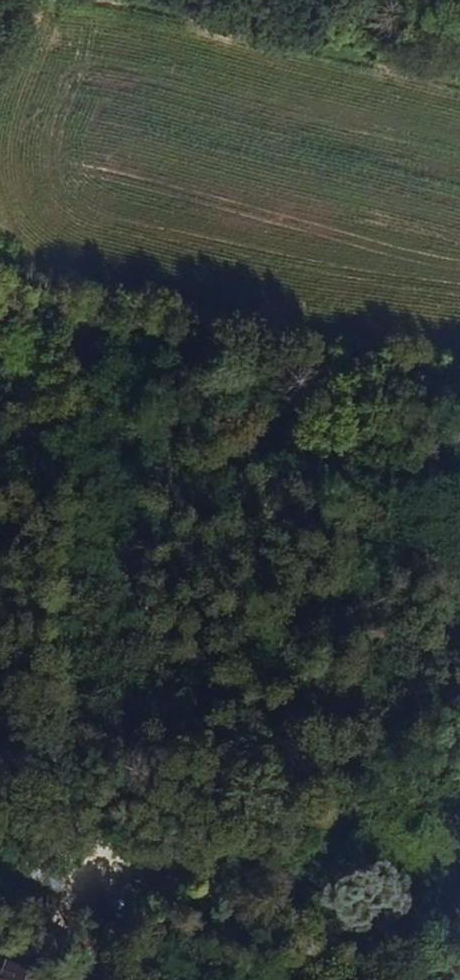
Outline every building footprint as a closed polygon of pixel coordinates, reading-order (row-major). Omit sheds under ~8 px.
[(59,893),(74,861),(36,842),(20,874),(59,893)] [(43,978),(7,965),(2,979),(43,979),(43,978)]
